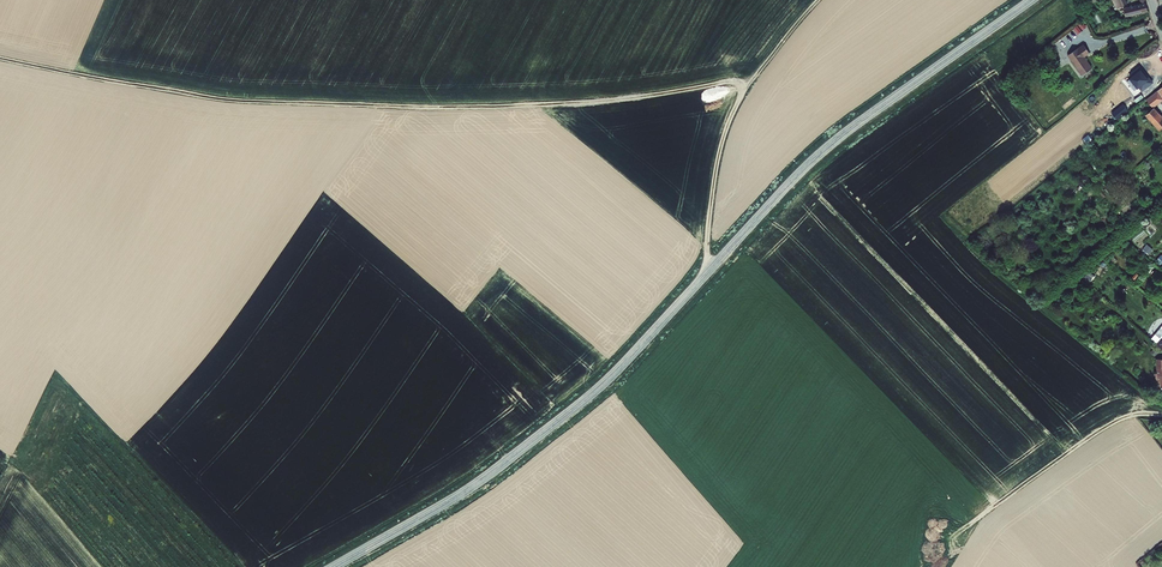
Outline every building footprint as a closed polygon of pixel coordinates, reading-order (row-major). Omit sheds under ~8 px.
[(1119,9),(1128,1),(1127,0),(1114,0),(1119,9)] [(1128,16),(1149,10),(1147,0),(1141,0),(1141,2),(1125,7),(1128,16)] [(1068,54),(1084,72),(1094,64),(1085,54),(1089,50),(1083,42),(1068,54)] [(1128,77),(1141,91),(1151,81),(1139,68),(1128,77)] [(1158,129),(1161,126),(1161,116),(1155,107),(1161,101),(1161,87),(1147,99),(1150,103),(1142,110),(1158,129)] [(1149,254),(1153,249),(1147,244),(1143,248),(1149,254)] [(1159,346),(1161,349),(1161,332),(1154,342),(1159,346)] [(1151,343),(1146,349),(1156,357),(1160,351),(1151,343)]
